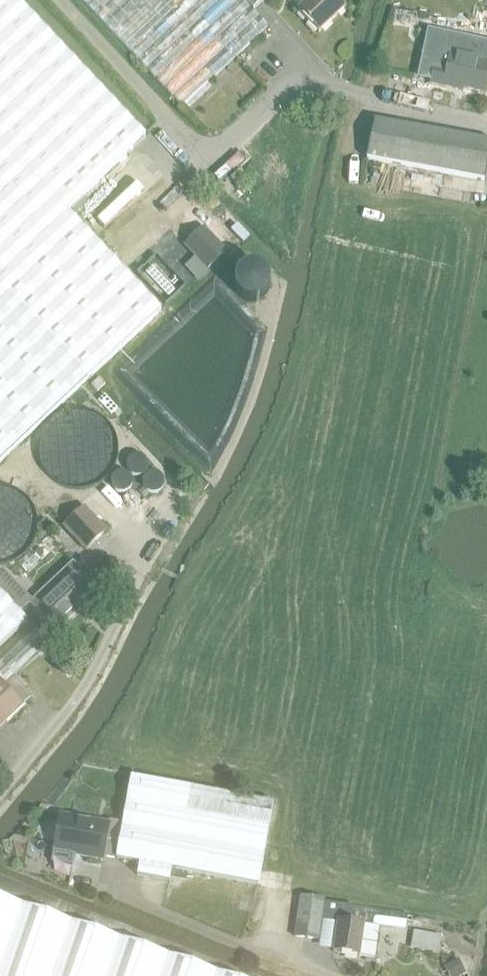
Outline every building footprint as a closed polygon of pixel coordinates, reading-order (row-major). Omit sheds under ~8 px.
[(162,312),(68,210),(149,134),(23,0),(0,0),(0,286),(89,379),(162,312)] [(265,0),(80,0),(181,109),(267,28),(252,12),(265,0)] [(308,0),(295,12),(316,34),(344,9),(336,0),(308,0)] [(438,53),(445,17),(435,16),(433,27),(431,26),(416,39),(425,51),(438,53)] [(486,83),(486,45),(480,43),(476,61),(449,55),(445,70),(434,67),(430,86),(463,93),(463,90),(484,95),(486,83)] [(483,183),(486,163),(486,143),(373,122),(366,161),(483,183)] [(236,188),(246,178),(240,171),(230,180),(236,188)] [(210,271),(220,262),(228,255),(204,229),(186,245),(210,271)] [(89,379),(0,286),(0,463),(89,379)] [(86,553),(107,534),(85,511),(64,530),(86,553)] [(32,553),(19,565),(27,573),(40,561),(32,553)] [(62,629),(94,599),(81,585),(87,580),(73,565),(30,606),(46,623),(51,618),(62,629)] [(28,624),(0,594),(0,651),(28,624)] [(0,665),(0,683),(3,687),(12,678),(49,644),(36,631),(0,665)] [(25,710),(3,687),(0,683),(0,733),(25,710)] [(274,803),(131,776),(123,824),(117,860),(139,865),(137,876),(170,883),(171,878),(172,870),(188,873),(258,886),(274,803)] [(116,860),(123,824),(109,821),(108,827),(60,817),(54,850),(55,850),(52,863),(73,867),(76,855),(84,857),(84,859),(101,862),(102,857),(116,860)] [(172,870),(171,878),(186,881),(188,873),(172,870)] [(300,907),(296,938),(319,941),(322,921),(338,924),(334,955),(359,959),(362,943),(376,945),(378,929),(378,927),(362,925),(352,923),(355,909),(325,905),(325,902),(302,898),(300,907)] [(0,900),(0,975),(220,975),(0,900)] [(355,909),(352,923),(362,925),(378,927),(405,931),(408,916),(402,915),(388,913),(366,910),(355,908),(355,909)] [(414,932),(411,949),(438,954),(442,937),(414,932)] [(445,969),(448,975),(465,975),(466,975),(460,961),(445,969)]
